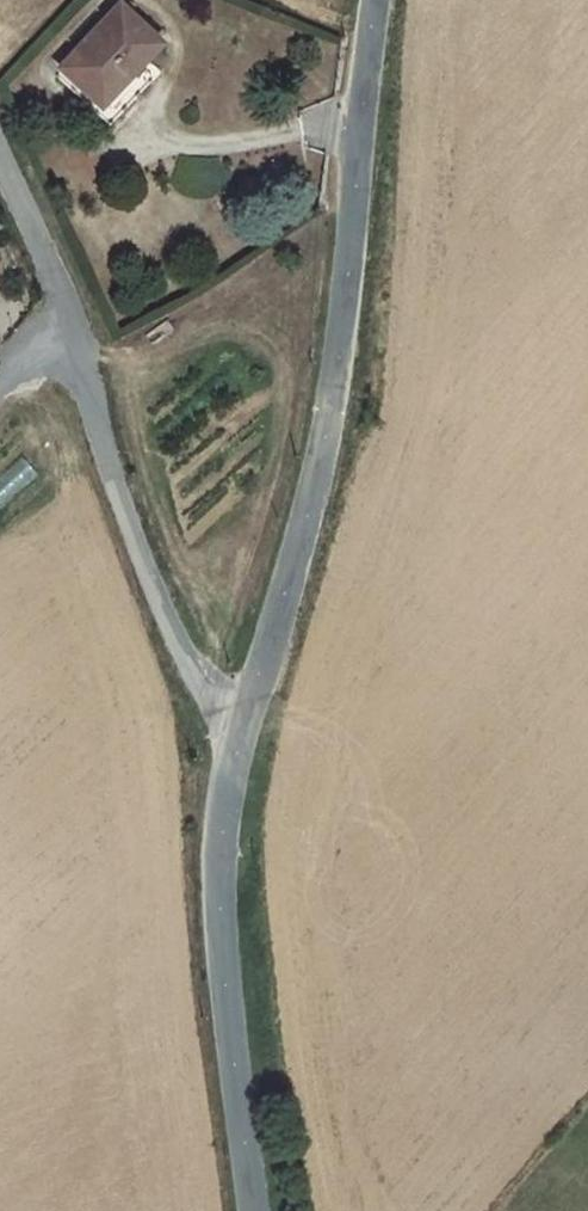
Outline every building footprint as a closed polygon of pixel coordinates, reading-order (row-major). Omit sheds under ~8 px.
[(119,5),(60,68),(79,86),(73,92),(109,125),(152,80),(145,70),(140,65),(160,44),(119,5)]
